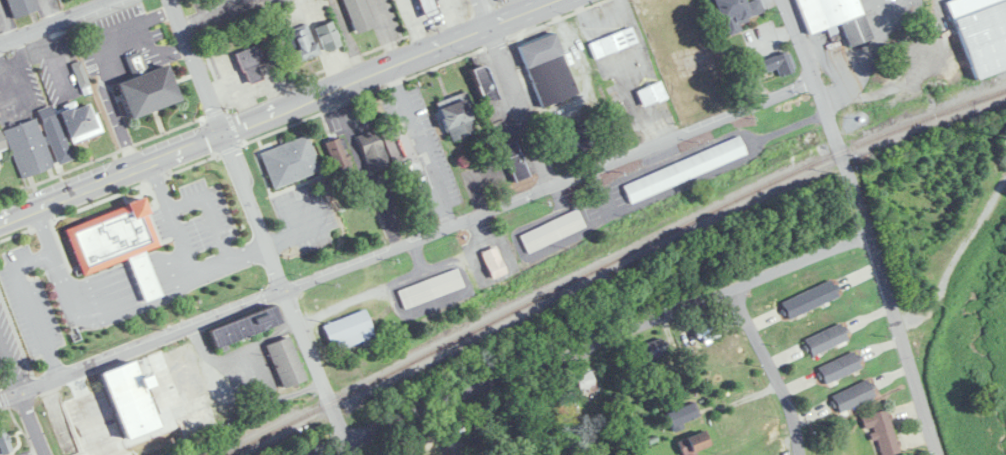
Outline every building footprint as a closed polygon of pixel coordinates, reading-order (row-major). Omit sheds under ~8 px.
[(12,20),(37,11),(33,0),(5,0),(12,20)] [(363,0),(343,0),(355,35),(373,29),(363,0)] [(426,19),(439,14),(434,0),(419,0),(426,19)] [(726,36),(741,32),(738,22),(764,14),(760,0),(755,0),(745,3),(744,0),(715,0),(726,36)] [(858,0),(797,0),(808,33),(824,28),(841,23),(849,47),(871,40),(858,0)] [(1005,66),(1005,0),(947,0),(972,77),(1005,66)] [(325,53),(341,47),(332,22),(315,28),(325,53)] [(287,32),(296,63),(318,57),(309,26),(287,32)] [(589,43),(595,59),(637,45),(632,28),(589,43)] [(577,95),(555,33),(519,46),(541,108),(577,95)] [(272,61),(265,42),(236,53),(248,84),(258,80),(253,68),(272,61)] [(762,74),(778,70),(780,76),(793,73),(789,53),(758,60),(762,74)] [(179,103),(167,66),(146,73),(139,54),(130,57),(137,78),(118,85),(130,120),(179,103)] [(499,99),(485,66),(471,72),(485,105),(499,99)] [(667,99),(660,82),(637,91),(644,108),(667,99)] [(436,105),(451,142),(477,131),(463,95),(436,105)] [(102,134),(92,103),(60,113),(70,144),(102,134)] [(5,130),(20,178),(71,162),(53,106),(36,111),(38,119),(5,130)] [(396,172),(418,163),(403,126),(382,134),(396,172)] [(590,152),(590,127),(563,127),(563,152),(590,152)] [(371,175),(390,167),(375,130),(356,138),(371,175)] [(261,152),(272,188),(320,173),(309,137),(261,152)] [(350,165),(341,139),(326,144),(334,170),(350,165)] [(623,184),(630,202),(747,157),(740,139),(623,184)] [(503,146),(513,183),(528,179),(518,142),(503,146)] [(145,202),(66,230),(82,276),(129,260),(145,254),(161,249),(145,202)] [(520,235),(528,253),(586,227),(578,210),(520,235)] [(482,252),(492,279),(506,273),(496,247),(482,252)] [(145,254),(157,283),(162,296),(146,302),(141,288),(129,260),(145,254)] [(398,291),(404,309),(464,287),(457,269),(398,291)] [(280,324),(273,306),(209,330),(216,348),(280,324)] [(376,337),(366,310),(323,326),(333,353),(376,337)] [(812,356),(848,340),(840,323),(804,340),(812,356)] [(289,337),(266,345),(282,388),(305,379),(289,337)] [(641,346),(647,362),(667,355),(662,338),(641,346)] [(80,451),(67,454),(133,454),(127,436),(188,417),(166,349),(100,371),(105,388),(65,401),(80,451)] [(861,368),(854,351),(818,367),(825,384),(861,368)] [(582,395),(597,390),(590,368),(575,373),(582,395)] [(831,396),(838,412),(874,396),(867,379),(831,396)] [(702,420),(696,403),(666,413),(672,430),(702,420)] [(879,454),(888,454),(899,452),(888,409),(862,416),(865,429),(872,427),(879,454)] [(1,427),(0,427),(0,454),(11,451),(1,427)] [(696,453),(711,444),(703,430),(678,444),(684,454),(697,454),(696,453)]
